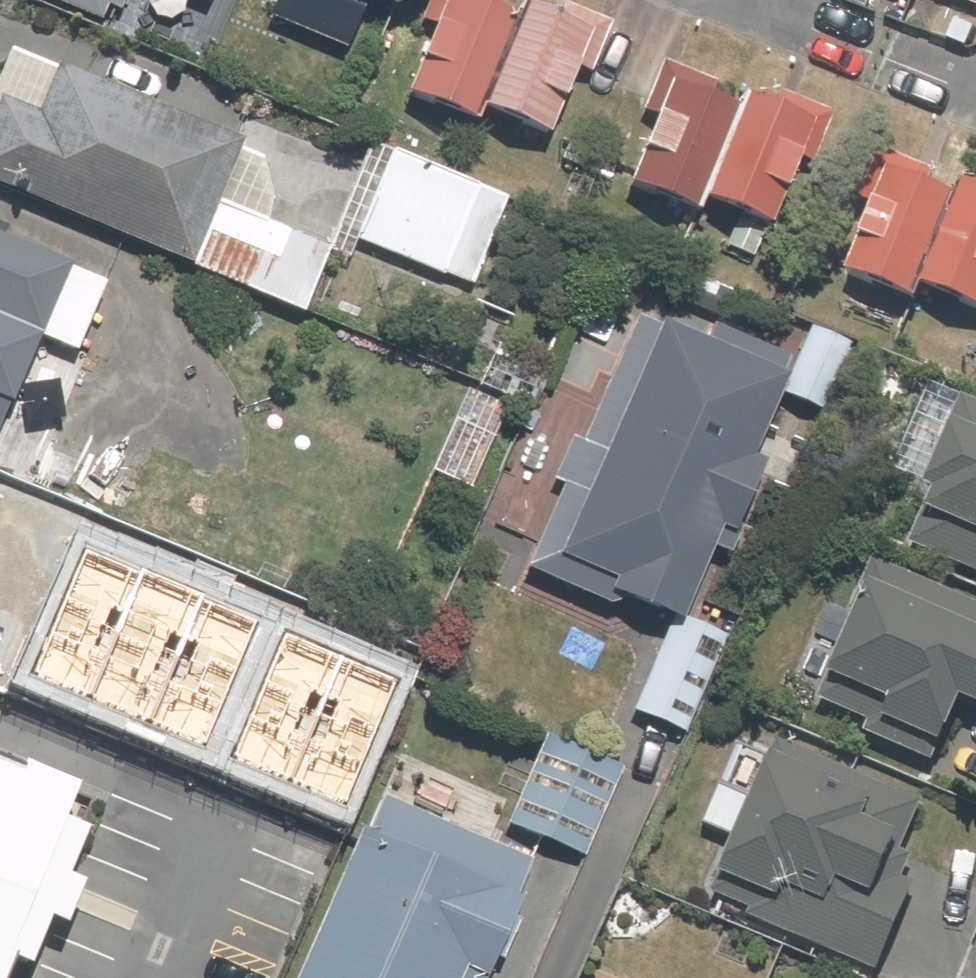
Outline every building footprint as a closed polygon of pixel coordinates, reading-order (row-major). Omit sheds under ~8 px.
[(103,24),(111,7),(124,12),(129,0),(46,0),(103,24)] [(439,28),(411,94),(481,125),(488,110),(553,138),(582,70),(593,74),(614,23),(559,0),(553,15),(526,3),(520,17),(494,6),(497,0),(431,0),(423,21),(439,28)] [(326,323),(352,259),(329,249),(270,224),(276,200),(264,159),(243,151),(247,141),(62,66),(61,69),(14,50),(0,82),(0,187),(326,323)] [(645,113),(660,119),(631,186),(703,217),(710,201),(774,230),(804,160),(815,165),(836,113),(779,90),(774,105),(751,96),(746,110),(715,98),(720,84),(666,62),(645,113)] [(373,144),(329,249),(352,259),(361,241),(476,287),(511,202),(373,144)] [(878,206),(849,276),(920,304),(925,289),(975,310),(975,190),(965,186),(960,199),(929,186),(935,171),(884,151),(864,201),(878,206)] [(42,339),(80,354),(110,286),(74,270),(74,268),(0,236),(0,437),(42,339)] [(624,598),(678,620),(684,623),(687,618),(726,530),(738,535),(770,465),(757,460),(785,395),(792,378),(788,377),(794,360),(716,328),(709,343),(666,323),(664,328),(643,319),(585,442),(576,438),(556,482),(566,487),(530,569),(607,605),(621,606),(624,598)] [(813,330),(792,378),(785,395),(823,412),(853,347),(813,330)] [(933,385),(894,470),(932,486),(909,544),(975,573),(975,403),(933,385)] [(84,460),(46,442),(30,477),(68,494),(84,460)] [(967,704),(975,708),(975,605),(875,561),(856,605),(864,609),(833,679),(893,706),(886,723),(947,749),(967,704)] [(289,608),(173,562),(139,647),(255,695),(289,608)] [(686,733),(729,637),(687,618),(684,623),(678,620),(638,711),(686,733)] [(627,769),(548,736),(509,825),(587,859),(627,769)] [(924,803),(779,743),(722,877),(760,895),(750,918),(879,975),(916,885),(906,880),(915,858),(902,852),(924,803)] [(18,965),(36,972),(54,923),(71,930),(89,886),(74,880),(94,833),(71,824),(84,790),(30,767),(25,776),(0,765),(0,977),(13,977),(18,965)] [(386,798),(371,832),(365,830),(300,977),(489,977),(491,977),(494,977),(502,959),(506,961),(521,926),(517,925),(528,900),(520,897),(536,861),(386,798)]
